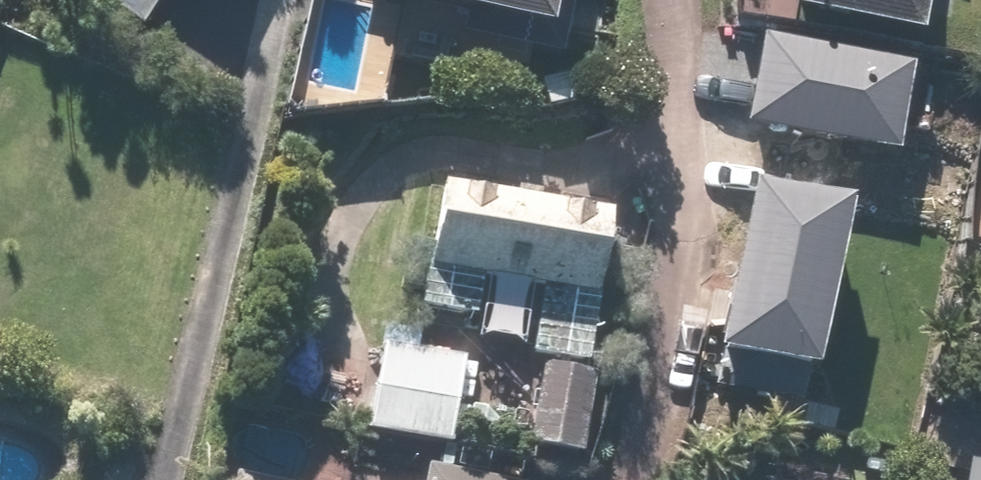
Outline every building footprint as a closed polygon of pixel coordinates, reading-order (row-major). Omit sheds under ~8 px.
[(147,29),(164,0),(100,0),(147,29)] [(533,35),(541,0),(386,0),(533,35)] [(783,8),(917,38),(925,0),(785,0),(783,8)] [(908,69),(758,38),(738,137),(888,168),(908,69)] [(526,450),(576,455),(599,212),(435,196),(424,314),(470,318),(474,281),(535,287),(528,366),(534,366),(526,450)] [(834,228),(736,210),(699,396),(800,415),(834,228)] [(447,448),(459,357),(377,346),(366,437),(447,448)] [(363,455),(357,479),(475,479),(363,455)] [(959,461),(956,479),(980,479),(980,464),(959,461)]
